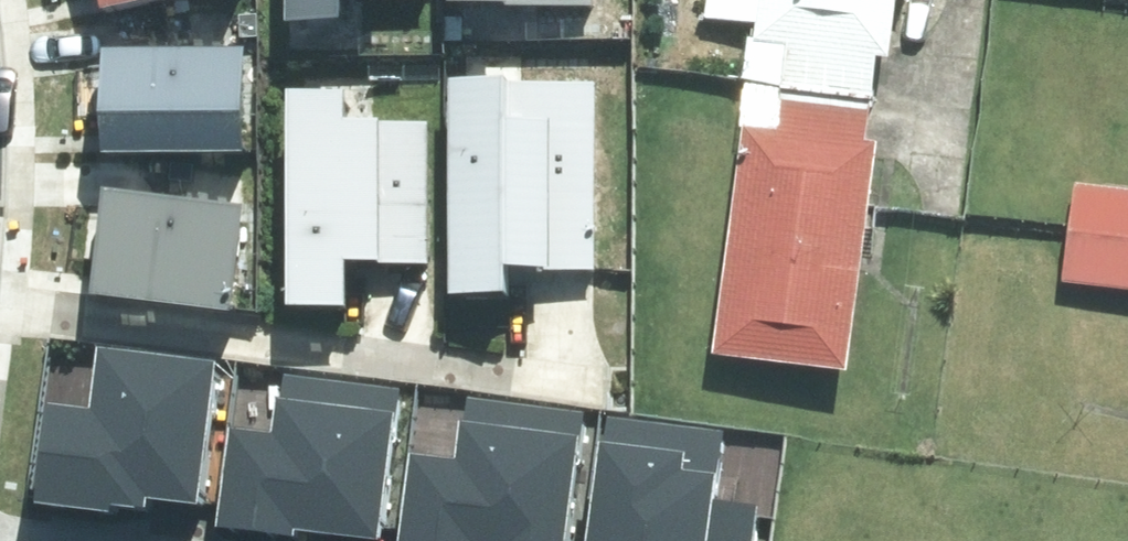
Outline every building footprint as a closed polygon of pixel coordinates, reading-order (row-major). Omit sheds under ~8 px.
[(98,34),(275,32),(274,0),(98,0),(98,34)] [(298,38),(441,41),(441,0),(299,0),(298,38)] [(453,35),(629,36),(629,0),(453,0),(453,35)] [(759,43),(788,45),(784,94),(895,103),(904,0),(762,0),(759,43)] [(278,52),(119,46),(114,160),(274,166),(278,52)] [(618,86),(472,83),(467,314),(532,316),(533,273),(640,276),(642,153),(617,152),(618,86)] [(365,91),(299,89),(295,316),(362,317),(363,268),(405,269),(405,293),(453,293),(456,138),(399,137),(400,120),(365,120),(365,91)] [(783,103),(779,144),(731,172),(713,361),(857,375),(882,113),(783,103)] [(1065,285),(1127,292),(1127,197),(1076,191),(1065,285)] [(275,210),(115,192),(102,310),(262,327),(275,210)] [(228,364),(112,351),(104,412),(61,407),(50,506),(122,514),(123,506),(160,510),(161,501),(212,507),(228,364)] [(407,382),(292,370),(286,431),(239,426),(228,528),(307,536),(307,531),(391,539),(407,382)] [(475,396),(469,456),(421,451),(412,540),(579,540),(592,407),(475,396)] [(613,414),(600,540),(761,540),(765,504),(722,500),(730,426),(613,414)]
